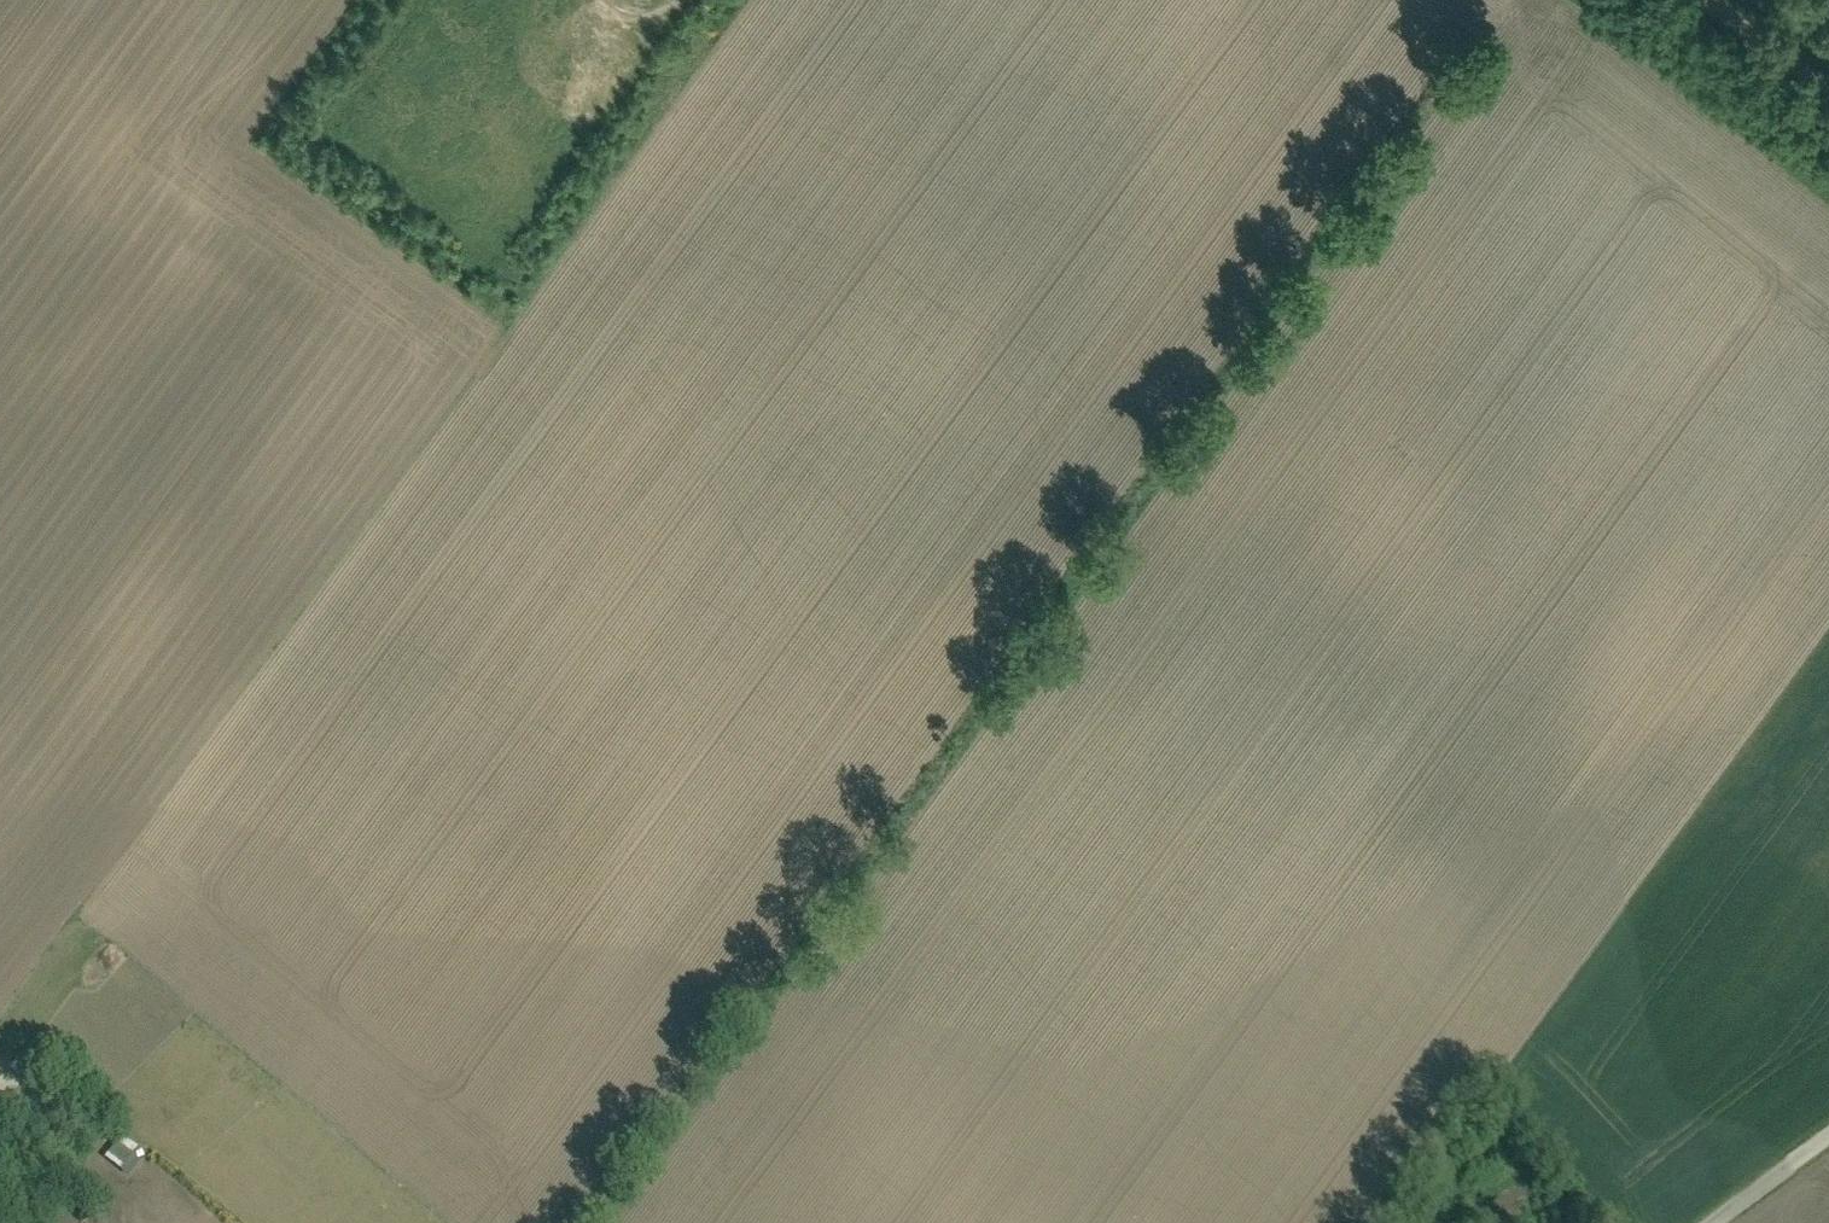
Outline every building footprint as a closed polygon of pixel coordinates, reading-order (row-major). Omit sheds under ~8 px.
[(110,1157),(126,1169),(141,1149),(126,1137),(110,1157)]
